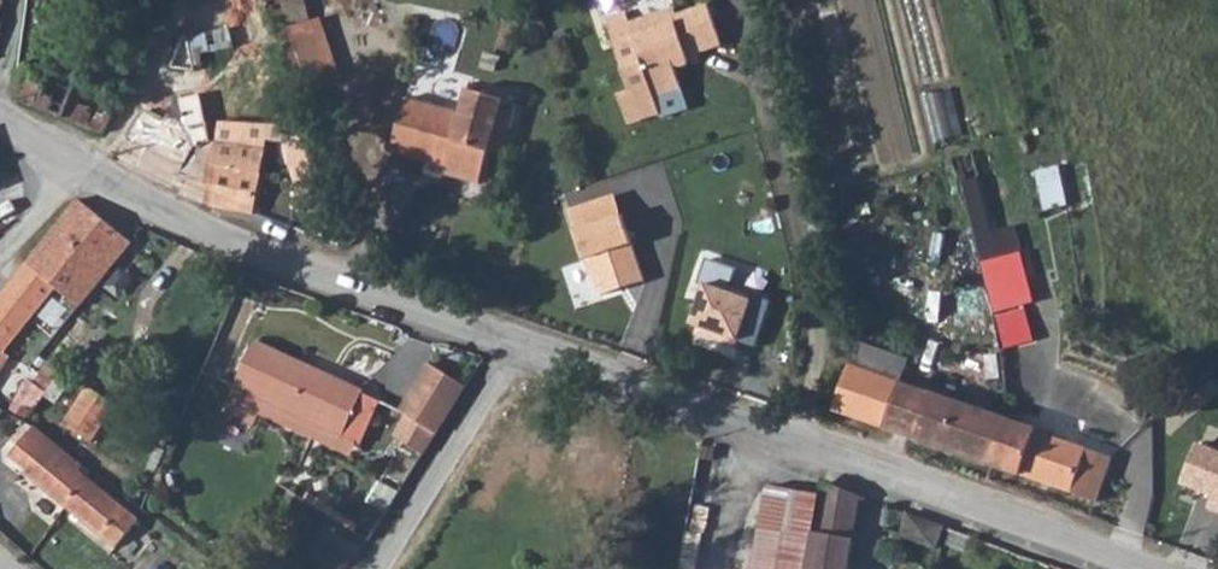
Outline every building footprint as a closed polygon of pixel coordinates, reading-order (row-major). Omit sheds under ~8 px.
[(629,10),(611,16),(634,88),(622,92),(632,122),(661,113),(663,118),(693,109),(684,69),(692,73),(696,61),(694,57),(730,47),(718,10),(684,19),(680,8),(659,14),(661,17),(634,25),(629,10)] [(309,85),(340,73),(319,12),(287,23),(309,85)] [(189,50),(185,29),(176,47),(189,50)] [(35,54),(20,77),(14,95),(100,131),(113,98),(49,71),(53,67),(52,52),(35,54)] [(467,108),(413,92),(395,149),(439,161),(436,169),(489,185),(508,120),(519,124),(527,96),(477,81),(467,108)] [(928,119),(953,121),(955,88),(931,86),(928,119)] [(184,140),(135,121),(126,143),(124,158),(181,182),(176,189),(214,203),(212,139),(188,133),(184,140)] [(214,203),(254,216),(269,152),(212,139),(214,203)] [(1038,167),(1046,204),(1070,199),(1061,162),(1038,167)] [(615,188),(567,203),(590,281),(597,279),(600,290),(643,277),(615,188)] [(83,198),(32,260),(54,283),(82,303),(134,238),(83,198)] [(973,207),(1002,337),(1026,332),(1019,301),(1036,297),(1019,219),(989,226),(985,205),(973,207)] [(0,298),(0,347),(3,349),(54,283),(32,260),(0,298)] [(728,287),(705,279),(690,321),(698,324),(695,333),(735,347),(737,340),(756,346),(772,298),(729,283),(728,287)] [(857,339),(829,410),(994,463),(1008,421),(900,382),(909,357),(857,339)] [(353,459),(378,398),(256,341),(227,406),(353,459)] [(20,359),(3,349),(0,347),(0,383),(20,359)] [(422,456),(465,389),(426,366),(397,414),(403,417),(392,436),(422,456)] [(81,400),(109,418),(122,396),(95,380),(81,400)] [(97,437),(109,418),(81,400),(68,421),(97,437)] [(30,421),(34,415),(29,410),(21,417),(30,421)] [(26,446),(46,424),(34,415),(30,421),(21,417),(2,439),(26,446)] [(1008,421),(994,463),(1098,500),(1114,459),(1008,421)] [(15,460),(63,505),(94,465),(46,424),(26,446),(15,460)] [(1192,444),(1178,482),(1208,495),(1205,509),(1217,512),(1217,453),(1192,444)] [(94,465),(63,505),(73,514),(98,486),(105,475),(94,465)] [(817,516),(823,477),(768,469),(751,568),(808,568),(817,516)] [(866,483),(826,469),(823,477),(817,516),(858,528),(866,483)] [(98,486),(73,514),(98,536),(122,509),(98,486)] [(950,513),(909,499),(904,519),(943,531),(950,513)] [(817,516),(808,568),(850,568),(858,528),(817,516)]
